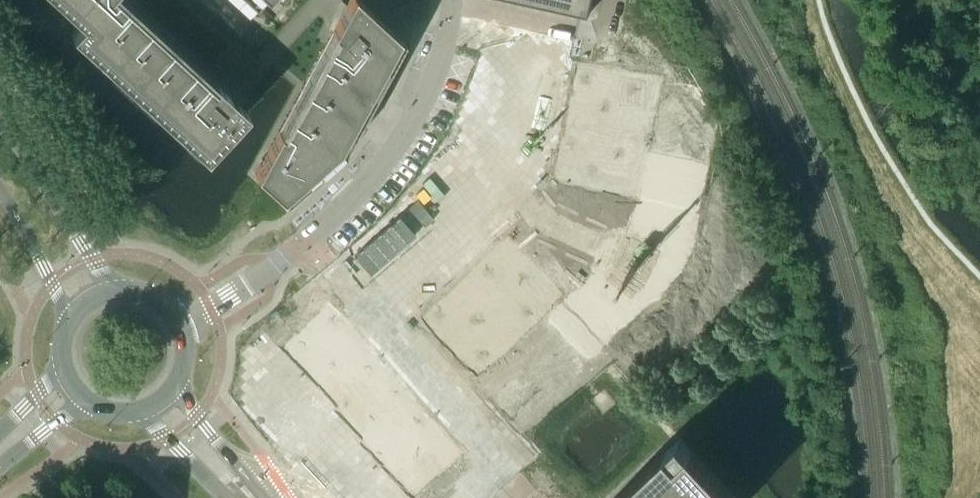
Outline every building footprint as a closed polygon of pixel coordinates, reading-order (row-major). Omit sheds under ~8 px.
[(126,0),(56,0),(81,23),(70,34),(205,158),(247,112),(238,103),(242,99),(242,98),(238,102),(218,82),(221,78),(220,77),(216,82),(126,0)] [(281,72),(292,60),(308,74),(254,173),(286,202),(343,150),(403,40),(359,0),(202,0),(281,72)] [(593,0),(539,0),(591,12),(593,0)] [(582,67),(558,176),(631,191),(654,83),(582,67)] [(507,242),(426,318),(476,372),(557,296),(507,242)] [(287,346),(330,395),(324,400),(409,497),(437,497),(472,468),(332,307),(287,346)] [(616,497),(737,497),(681,438),(616,497)]
